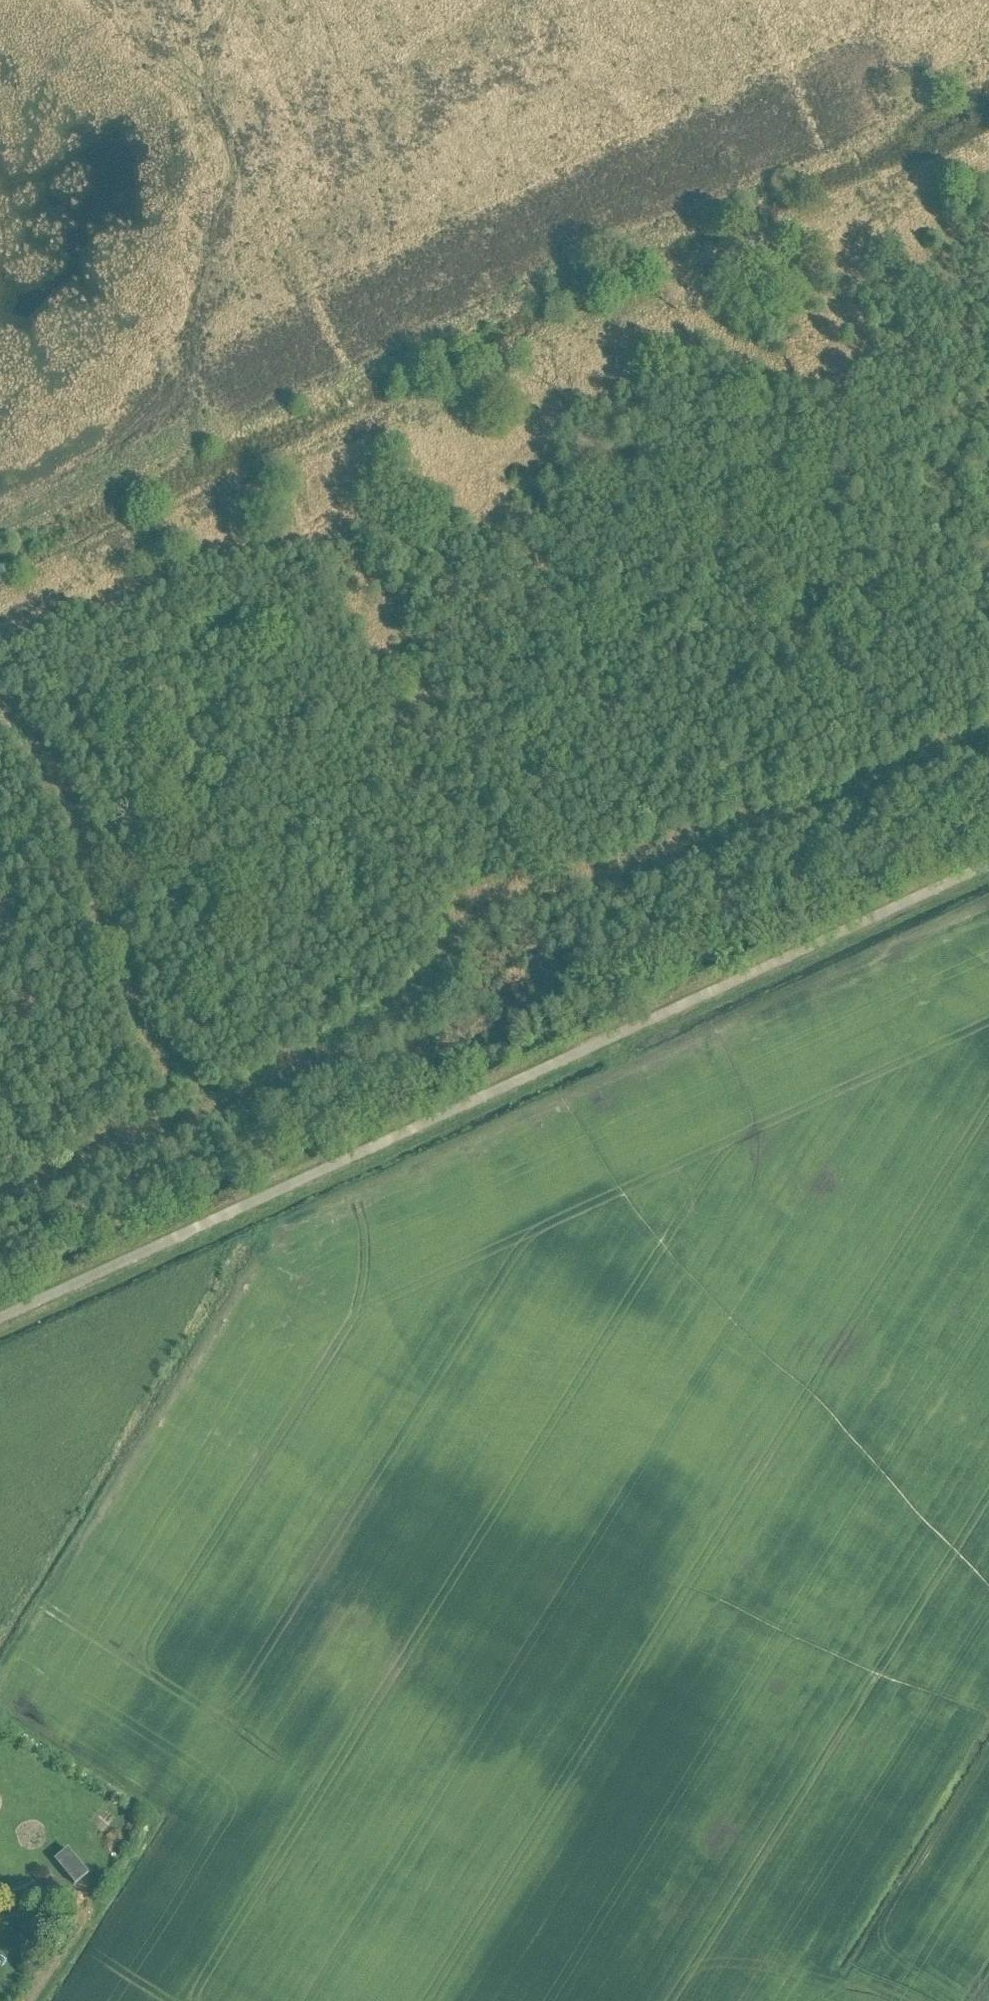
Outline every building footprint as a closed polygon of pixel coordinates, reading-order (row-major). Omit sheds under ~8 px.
[(59,1858),(81,1884),(95,1873),(73,1846),(59,1858)] [(54,1879),(45,1893),(66,1906),(74,1892),(54,1879)] [(53,1914),(43,1915),(44,1932),(54,1932),(53,1914)]
